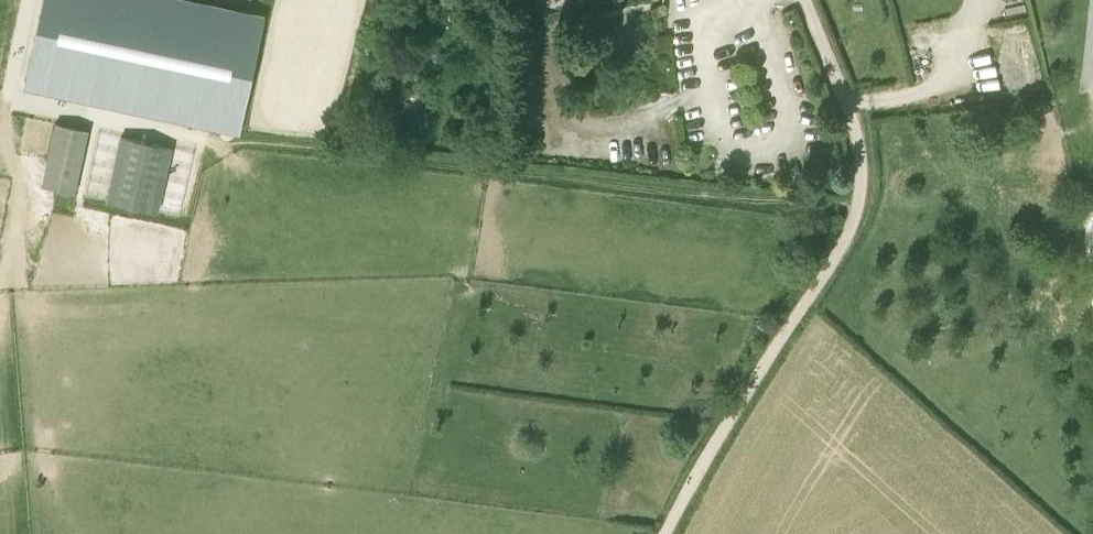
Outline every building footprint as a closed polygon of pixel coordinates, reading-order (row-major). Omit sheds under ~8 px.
[(268,7),(231,0),(43,0),(26,86),(244,128),(268,7)] [(57,121),(43,184),(76,192),(89,129),(57,121)] [(107,202),(159,213),(173,148),(122,136),(107,202)]
